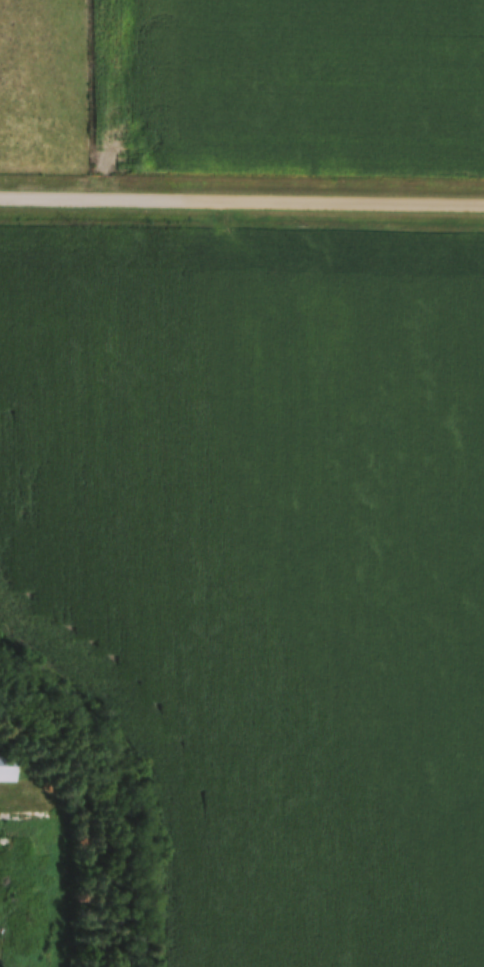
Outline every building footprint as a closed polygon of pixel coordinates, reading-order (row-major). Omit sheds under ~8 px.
[(17,783),(17,753),(0,753),(0,783),(17,783)]
